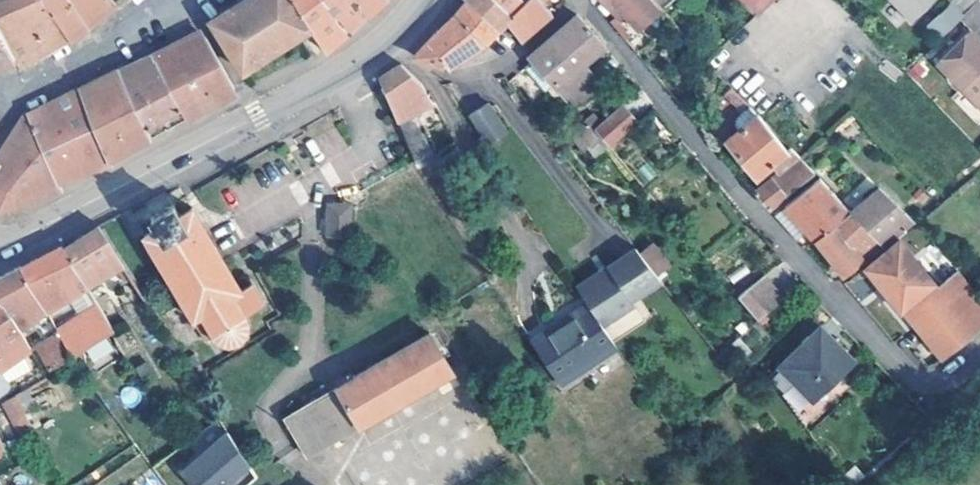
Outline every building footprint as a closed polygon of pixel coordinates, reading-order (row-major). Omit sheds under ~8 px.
[(15,55),(19,66),(40,53),(65,38),(40,0),(0,0),(0,26),(15,55)] [(65,38),(77,30),(113,0),(40,0),(65,38)] [(311,24),(295,0),(238,0),(210,18),(241,67),(311,24)] [(327,0),(295,0),(311,24),(326,48),(341,34),(346,30),(327,0)] [(356,0),(327,0),(346,30),(360,17),(364,13),(356,0)] [(364,13),(379,0),(356,0),(364,13)] [(468,0),(465,0),(458,9),(427,39),(413,53),(417,56),(436,61),(447,62),(454,60),(489,35),(498,27),(468,0)] [(498,27),(504,21),(511,13),(497,0),(468,0),(498,27)] [(511,13),(524,0),(497,0),(511,13)] [(511,13),(504,21),(519,37),(549,12),(541,0),(524,0),(511,13)] [(614,14),(618,18),(623,13),(637,27),(660,8),(653,0),(601,0),(614,14)] [(754,12),(766,0),(742,0),(754,12)] [(911,20),(932,0),(892,0),(911,20)] [(950,2),(926,24),(938,37),(962,15),(950,2)] [(555,84),(581,63),(603,45),(590,30),(576,13),(528,53),(531,56),(522,65),(546,93),(555,84)] [(15,55),(0,26),(0,61),(15,55)] [(967,31),(935,62),(979,109),(979,44),(967,31)] [(152,50),(179,106),(185,118),(213,104),(229,95),(232,91),(232,87),(204,35),(196,32),(152,50)] [(119,66),(145,124),(179,106),(152,50),(139,56),(119,66)] [(708,62),(704,58),(698,64),(702,68),(708,62)] [(412,73),(399,62),(394,66),(378,77),(393,114),(391,115),(416,160),(432,152),(415,120),(411,122),(408,114),(431,102),(420,81),(412,73)] [(598,84),(581,63),(555,84),(572,104),(598,84)] [(92,117),(109,156),(129,146),(150,135),(145,124),(119,66),(78,85),(92,117)] [(92,117),(78,85),(50,99),(26,110),(40,142),(92,117)] [(743,100),(730,86),(723,93),(735,107),(743,100)] [(507,126),(488,99),(470,111),(489,138),(507,126)] [(756,113),(747,103),(735,113),(732,122),(738,128),(756,113)] [(635,121),(621,105),(599,124),(593,129),(598,134),(608,146),(625,130),(635,121)] [(26,110),(7,137),(0,148),(0,207),(60,186),(56,178),(40,142),(26,110)] [(786,151),(756,113),(738,128),(724,139),(754,177),(786,151)] [(592,116),(586,120),(593,129),(599,124),(592,116)] [(109,156),(92,117),(40,142),(56,178),(85,167),(110,159),(109,156)] [(593,129),(586,120),(585,119),(571,132),(583,147),(598,134),(593,129)] [(315,162),(346,150),(336,127),(306,140),(315,162)] [(813,170),(798,156),(751,190),(766,207),(813,170)] [(813,239),(849,211),(848,210),(819,176),(771,214),(779,223),(794,238),(805,229),(813,239)] [(877,186),(848,210),(849,211),(878,244),(919,208),(934,196),(923,185),(896,207),(877,186)] [(178,212),(171,202),(150,214),(155,225),(142,233),(182,302),(162,312),(185,350),(211,335),(214,338),(217,339),(221,341),(223,342),(223,345),(228,346),(228,342),(233,341),(237,339),(241,337),(242,335),(246,336),(249,333),(245,330),(246,327),(246,325),(247,322),(247,319),(245,315),(247,309),(261,301),(250,282),(238,288),(191,206),(178,212)] [(353,203),(328,202),(327,234),(352,234),(353,203)] [(843,274),(878,244),(849,211),(813,239),(829,258),(843,274)] [(81,233),(64,243),(88,284),(124,262),(99,223),(81,233)] [(896,236),(861,265),(898,311),(900,309),(909,321),(935,354),(928,360),(924,356),(919,361),(932,378),(944,365),(938,358),(979,325),(979,305),(973,298),(968,302),(958,291),(966,283),(954,269),(943,279),(954,291),(946,298),(936,285),(896,236)] [(22,261),(48,308),(71,295),(81,311),(57,325),(72,353),(108,332),(115,328),(88,284),(64,243),(62,240),(43,250),(22,261)] [(578,290),(586,303),(600,324),(633,302),(629,297),(659,277),(635,245),(605,265),(609,270),(578,290)] [(48,308),(22,261),(7,269),(0,272),(0,293),(20,325),(48,308)] [(609,270),(605,265),(574,284),(578,290),(609,270)] [(781,297),(763,274),(735,295),(755,318),(781,297)] [(954,291),(943,279),(936,285),(946,298),(954,291)] [(966,283),(958,291),(968,302),(973,298),(979,305),(979,299),(966,283)] [(31,345),(20,326),(20,325),(0,293),(0,364),(31,345)] [(558,381),(614,344),(600,324),(586,303),(530,339),(558,381)] [(72,353),(57,325),(54,319),(41,327),(45,337),(35,341),(48,366),(72,353)] [(852,361),(819,326),(777,364),(809,399),(852,361)] [(452,369),(430,330),(335,383),(358,423),(452,369)] [(95,366),(115,354),(107,339),(86,351),(95,366)] [(358,423),(335,383),(296,406),(318,446),(358,423)] [(25,384),(14,390),(14,391),(24,405),(25,406),(25,407),(35,401),(25,384)] [(14,391),(14,390),(2,397),(12,412),(24,405),(14,391)] [(318,446),(296,406),(281,414),(296,442),(303,455),(318,446)] [(225,425),(183,459),(204,484),(207,484),(244,455),(225,425)] [(3,451),(3,448),(17,443),(14,434),(0,439),(0,452),(3,451)]
